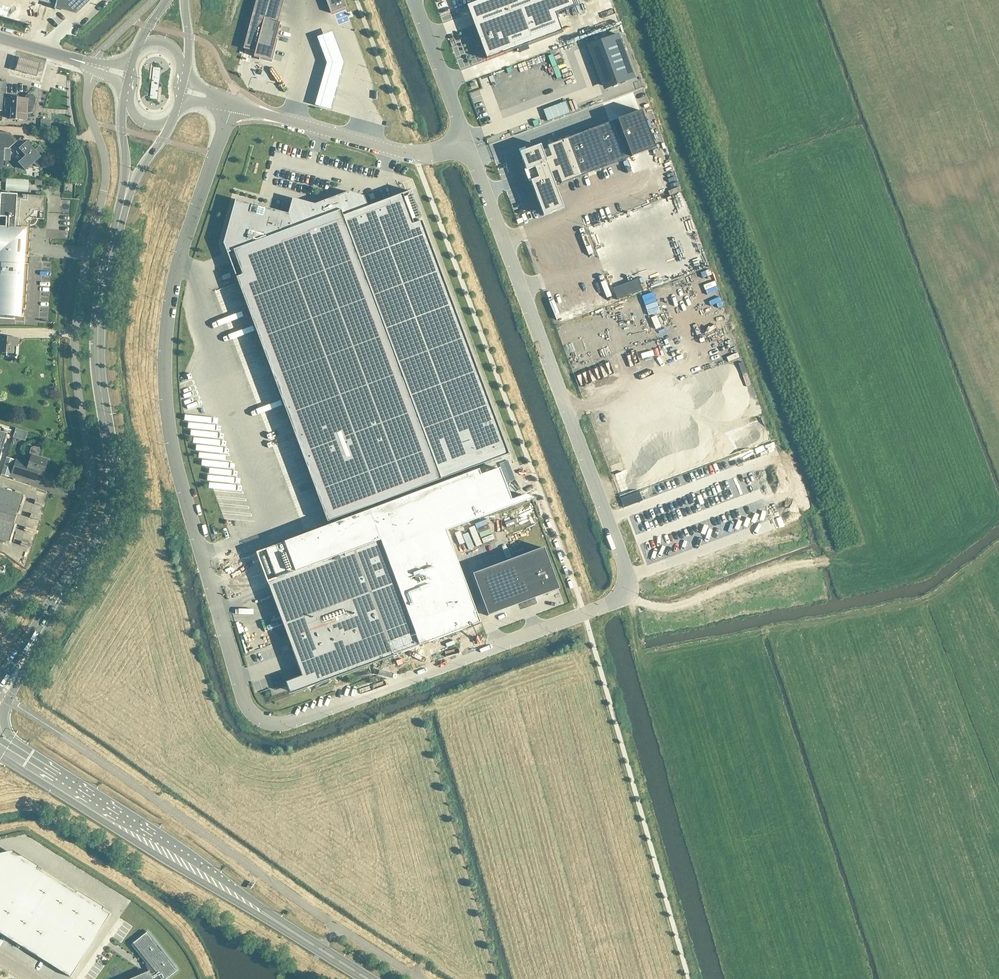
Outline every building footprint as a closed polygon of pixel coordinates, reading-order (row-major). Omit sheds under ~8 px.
[(74,10),(72,0),(56,0),(55,6),(54,9),(55,9),(56,5),(74,10)] [(74,10),(85,0),(72,0),(74,10)] [(242,48),(254,51),(261,26),(263,17),(278,21),(283,0),(255,0),(242,48)] [(343,0),(325,0),(330,13),(346,7),(343,0)] [(562,31),(555,13),(574,6),(571,0),(480,0),(466,5),(486,60),(562,31)] [(261,26),(278,30),(280,21),(278,21),(263,17),(261,26)] [(270,60),(278,30),(261,26),(254,51),(253,56),(270,60)] [(326,64),(315,105),(331,110),(343,62),(331,31),(317,37),(326,64)] [(635,78),(618,33),(591,43),(608,88),(635,78)] [(19,57),(15,71),(36,77),(40,63),(19,57)] [(26,120),(26,112),(32,113),(35,101),(35,98),(33,95),(29,94),(26,95),(24,99),(11,98),(11,99),(5,99),(5,111),(11,111),(10,119),(26,120)] [(539,145),(537,146),(525,151),(524,148),(518,150),(521,160),(522,160),(526,170),(523,170),(524,171),(525,171),(529,181),(528,182),(528,183),(530,182),(537,199),(540,207),(543,216),(563,208),(560,200),(554,183),(559,180),(561,183),(579,176),(579,177),(580,176),(602,168),(603,168),(603,167),(630,157),(630,158),(631,158),(630,157),(654,148),(654,149),(655,148),(641,110),(640,110),(640,111),(616,119),(615,119),(615,120),(589,130),(589,129),(588,130),(565,139),(564,138),(564,139),(546,145),(547,148),(541,150),(539,145)] [(3,170),(4,148),(8,148),(17,141),(9,132),(0,132),(0,170),(3,170)] [(19,148),(20,149),(26,156),(21,160),(18,162),(25,170),(34,162),(39,167),(47,159),(48,155),(41,148),(37,148),(34,150),(26,142),(19,148)] [(0,227),(0,318),(13,319),(13,315),(20,308),(24,309),(28,253),(24,253),(24,251),(29,251),(29,245),(24,245),(24,243),(28,243),(30,221),(33,219),(43,219),(45,196),(0,193),(0,194),(0,217),(6,217),(5,228),(0,227)] [(327,522),(440,479),(372,296),(381,293),(372,270),(364,273),(340,210),(293,228),(288,214),(264,207),(263,209),(251,205),(252,204),(235,199),(223,243),(327,522)] [(617,299),(642,290),(637,278),(612,288),(617,299)] [(6,353),(6,356),(16,356),(17,338),(0,337),(0,352),(6,353)] [(11,473),(25,477),(27,470),(43,475),(47,460),(38,457),(40,450),(38,448),(33,446),(31,448),(29,453),(31,456),(28,464),(15,460),(11,473)] [(0,488),(0,538),(8,541),(22,495),(0,488)] [(413,628),(380,540),(267,582),(291,649),(301,676),(289,680),(293,692),(419,645),(413,628)] [(472,574),(487,615),(559,589),(543,547),(472,574)] [(109,914),(19,857),(10,859),(9,855),(1,857),(1,861),(0,862),(0,933),(70,977),(109,914)] [(129,978),(166,978),(177,970),(147,931),(132,943),(152,969),(149,971),(148,971),(129,978)]
